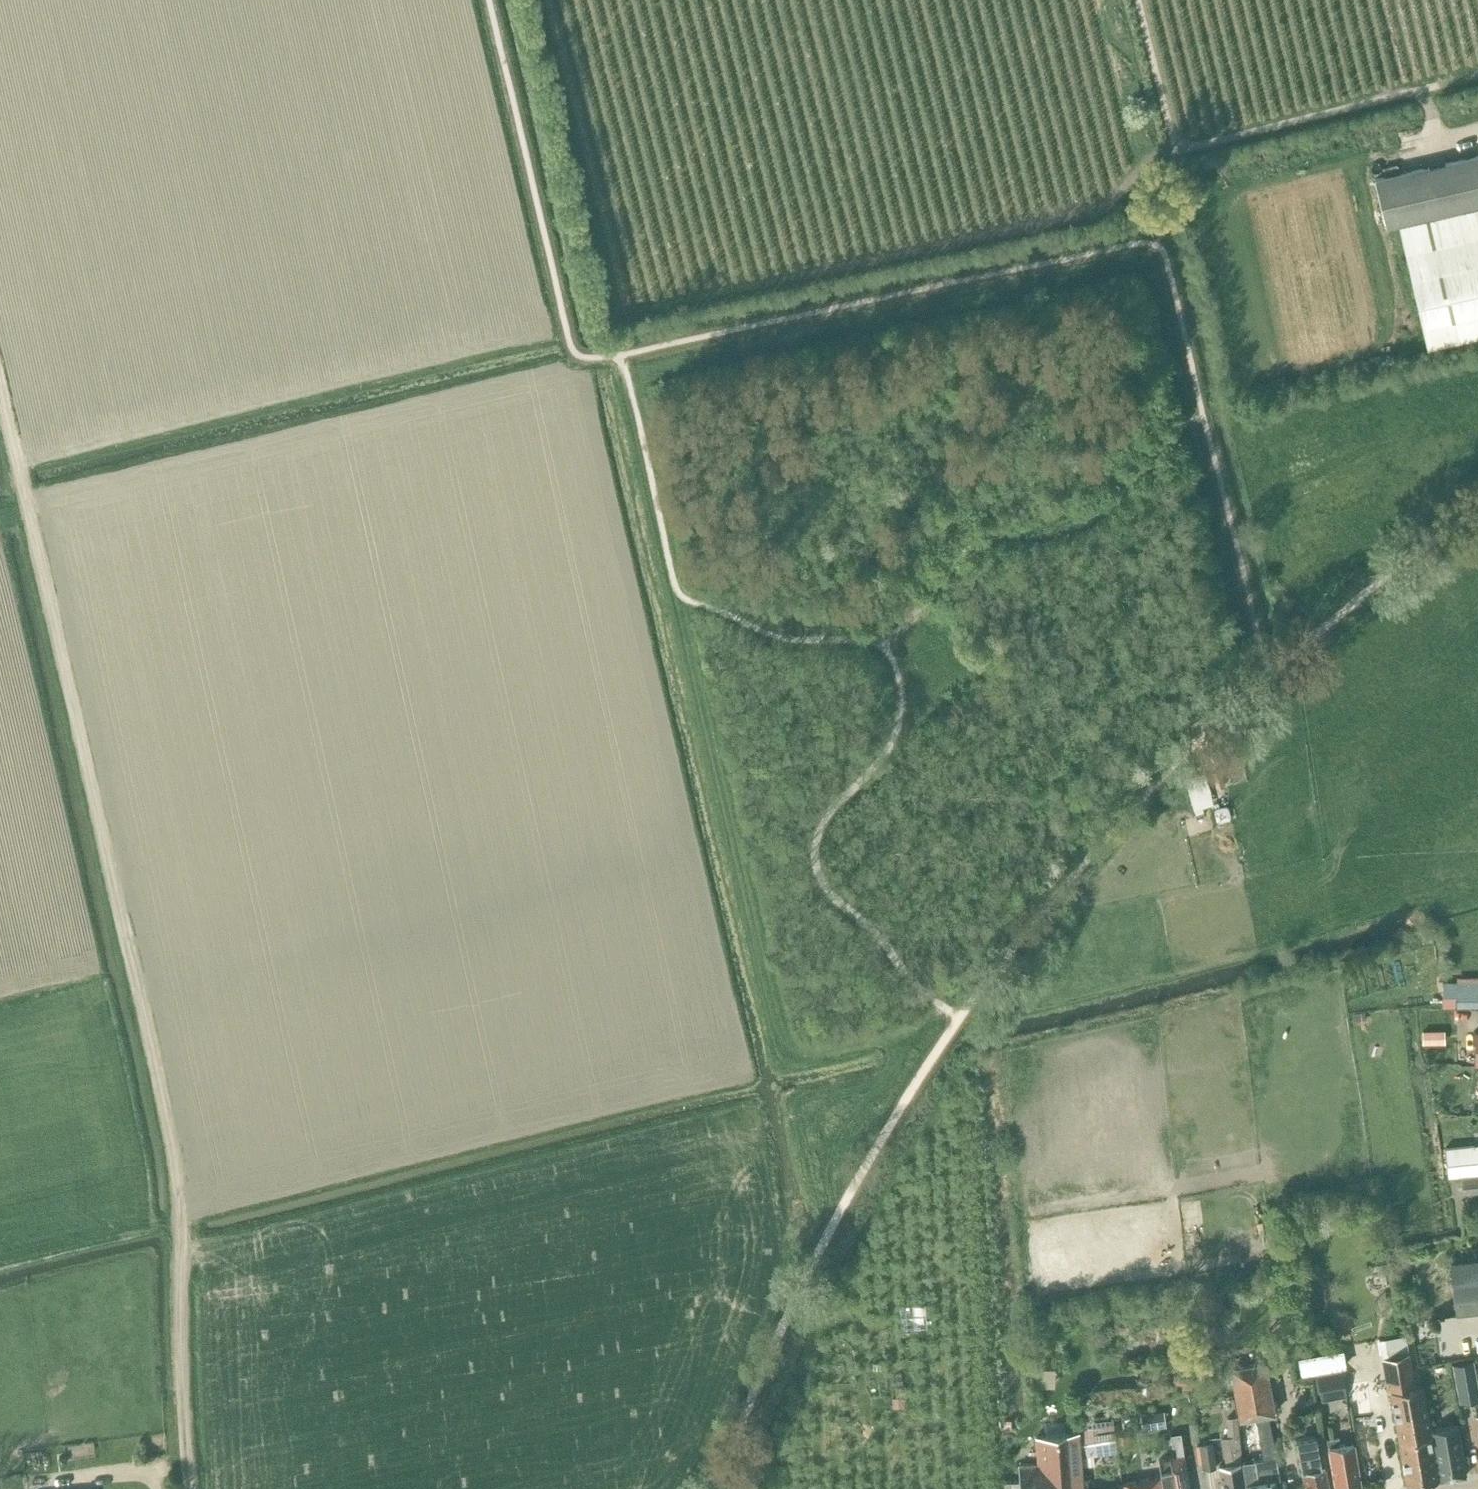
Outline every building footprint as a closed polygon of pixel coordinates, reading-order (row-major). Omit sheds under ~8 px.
[(1375,179),(1386,225),(1398,223),(1426,346),(1477,334),(1477,155),(1375,179)] [(1196,805),(1216,800),(1208,766),(1187,771),(1196,805)] [(1456,977),(1456,1007),(1477,1007),(1477,977),(1456,977)] [(1442,1006),(1455,1007),(1456,995),(1443,994),(1442,1006)] [(1422,1030),(1422,1043),(1444,1043),(1444,1029),(1422,1030)] [(1445,1146),(1448,1175),(1477,1172),(1477,1143),(1445,1146)] [(1460,1175),(1462,1193),(1477,1191),(1477,1174),(1460,1175)] [(1450,1262),(1455,1316),(1477,1313),(1477,1259),(1450,1262)] [(1385,1262),(1375,1264),(1377,1274),(1387,1272),(1385,1262)] [(1414,1386),(1408,1353),(1404,1334),(1378,1339),(1387,1391),(1390,1391),(1406,1485),(1437,1480),(1429,1435),(1430,1434),(1429,1429),(1421,1385),(1414,1386)] [(1452,1364),(1459,1403),(1477,1400),(1477,1389),(1473,1360),(1452,1364)] [(1436,1363),(1437,1373),(1449,1371),(1448,1361),(1436,1363)] [(1265,1362),(1230,1368),(1239,1419),(1274,1413),(1265,1362)] [(1039,1363),(1038,1381),(1056,1381),(1057,1364),(1039,1363)] [(1321,1401),(1346,1396),(1341,1369),(1316,1374),(1316,1376),(1314,1376),(1317,1392),(1319,1392),(1321,1401)] [(1166,1426),(1163,1410),(1139,1413),(1142,1429),(1166,1426)] [(1238,1434),(1237,1415),(1227,1417),(1227,1435),(1221,1436),(1225,1465),(1218,1465),(1222,1488),(1244,1488),(1240,1463),(1239,1444),(1238,1434)] [(1082,1488),(1080,1456),(1117,1452),(1113,1423),(1082,1427),(1083,1434),(1078,1434),(1078,1431),(1036,1437),(1038,1463),(1019,1464),(1020,1488),(1082,1488)] [(1429,1435),(1437,1480),(1465,1475),(1457,1425),(1429,1429),(1430,1434),(1429,1435)] [(1117,1435),(1119,1446),(1130,1443),(1129,1434),(1117,1435)] [(1322,1452),(1325,1450),(1322,1434),(1295,1440),(1301,1470),(1305,1488),(1329,1488),(1322,1452)] [(1180,1436),(1173,1437),(1177,1456),(1158,1459),(1160,1476),(1154,1477),(1155,1488),(1189,1488),(1180,1436)] [(1353,1443),(1339,1445),(1338,1437),(1327,1439),(1335,1488),(1361,1488),(1353,1443)] [(1203,1469),(1215,1467),(1211,1443),(1199,1444),(1203,1469)] [(1276,1458),(1274,1446),(1261,1448),(1263,1459),(1242,1462),(1246,1488),(1276,1488),(1275,1479),(1279,1479),(1276,1458)] [(1154,1477),(1138,1480),(1138,1481),(1121,1483),(1122,1488),(1155,1488),(1154,1477)]
